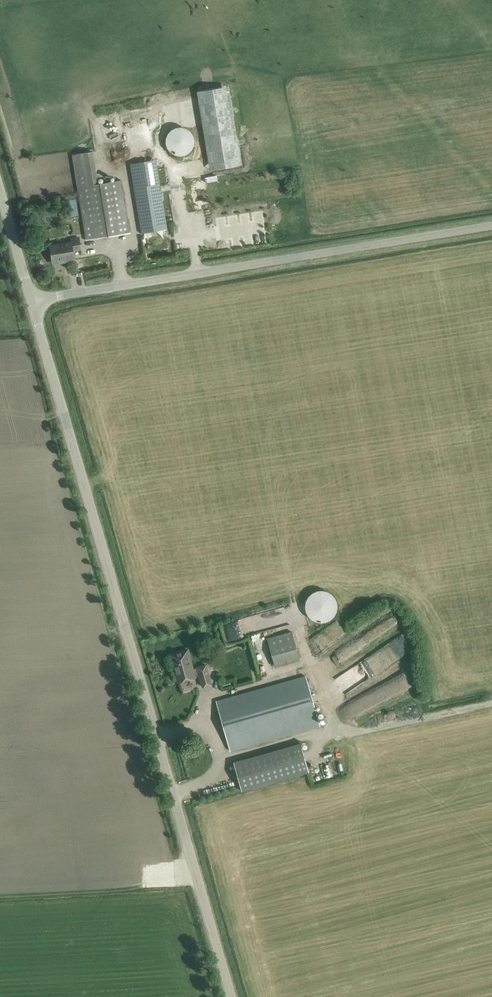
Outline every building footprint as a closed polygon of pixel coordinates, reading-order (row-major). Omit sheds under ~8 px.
[(198,90),(211,170),(242,165),(229,85),(198,90)] [(186,128),(180,128),(176,128),(171,131),(168,134),(166,138),(166,143),(167,147),(170,152),(174,155),(179,156),(185,155),(189,153),(192,150),(194,145),(195,141),(194,136),(190,131),(186,128)] [(73,154),(85,230),(87,240),(130,233),(121,180),(98,184),(93,151),(73,154)] [(131,164),(140,221),(142,231),(166,227),(155,160),(131,164)] [(79,237),(71,239),(72,242),(50,246),(53,262),(67,260),(68,261),(75,260),(73,250),(81,249),(79,237)] [(310,595),(308,598),(306,601),(305,606),(306,611),(308,616),(312,619),(316,622),(321,622),(326,622),(331,620),(335,616),(337,612),(338,606),(337,601),(334,596),(331,593),(327,590),(321,590),(317,591),(313,592),(310,595)] [(275,667),(301,660),(292,631),(267,638),(275,667)] [(187,649),(182,651),(172,654),(177,669),(174,669),(178,682),(195,677),(195,675),(199,674),(203,686),(212,684),(206,664),(198,666),(198,667),(193,668),(187,649)] [(306,676),(226,699),(216,701),(230,750),(320,725),(306,676)] [(301,743),(233,762),(242,791),(309,772),(301,743)]
